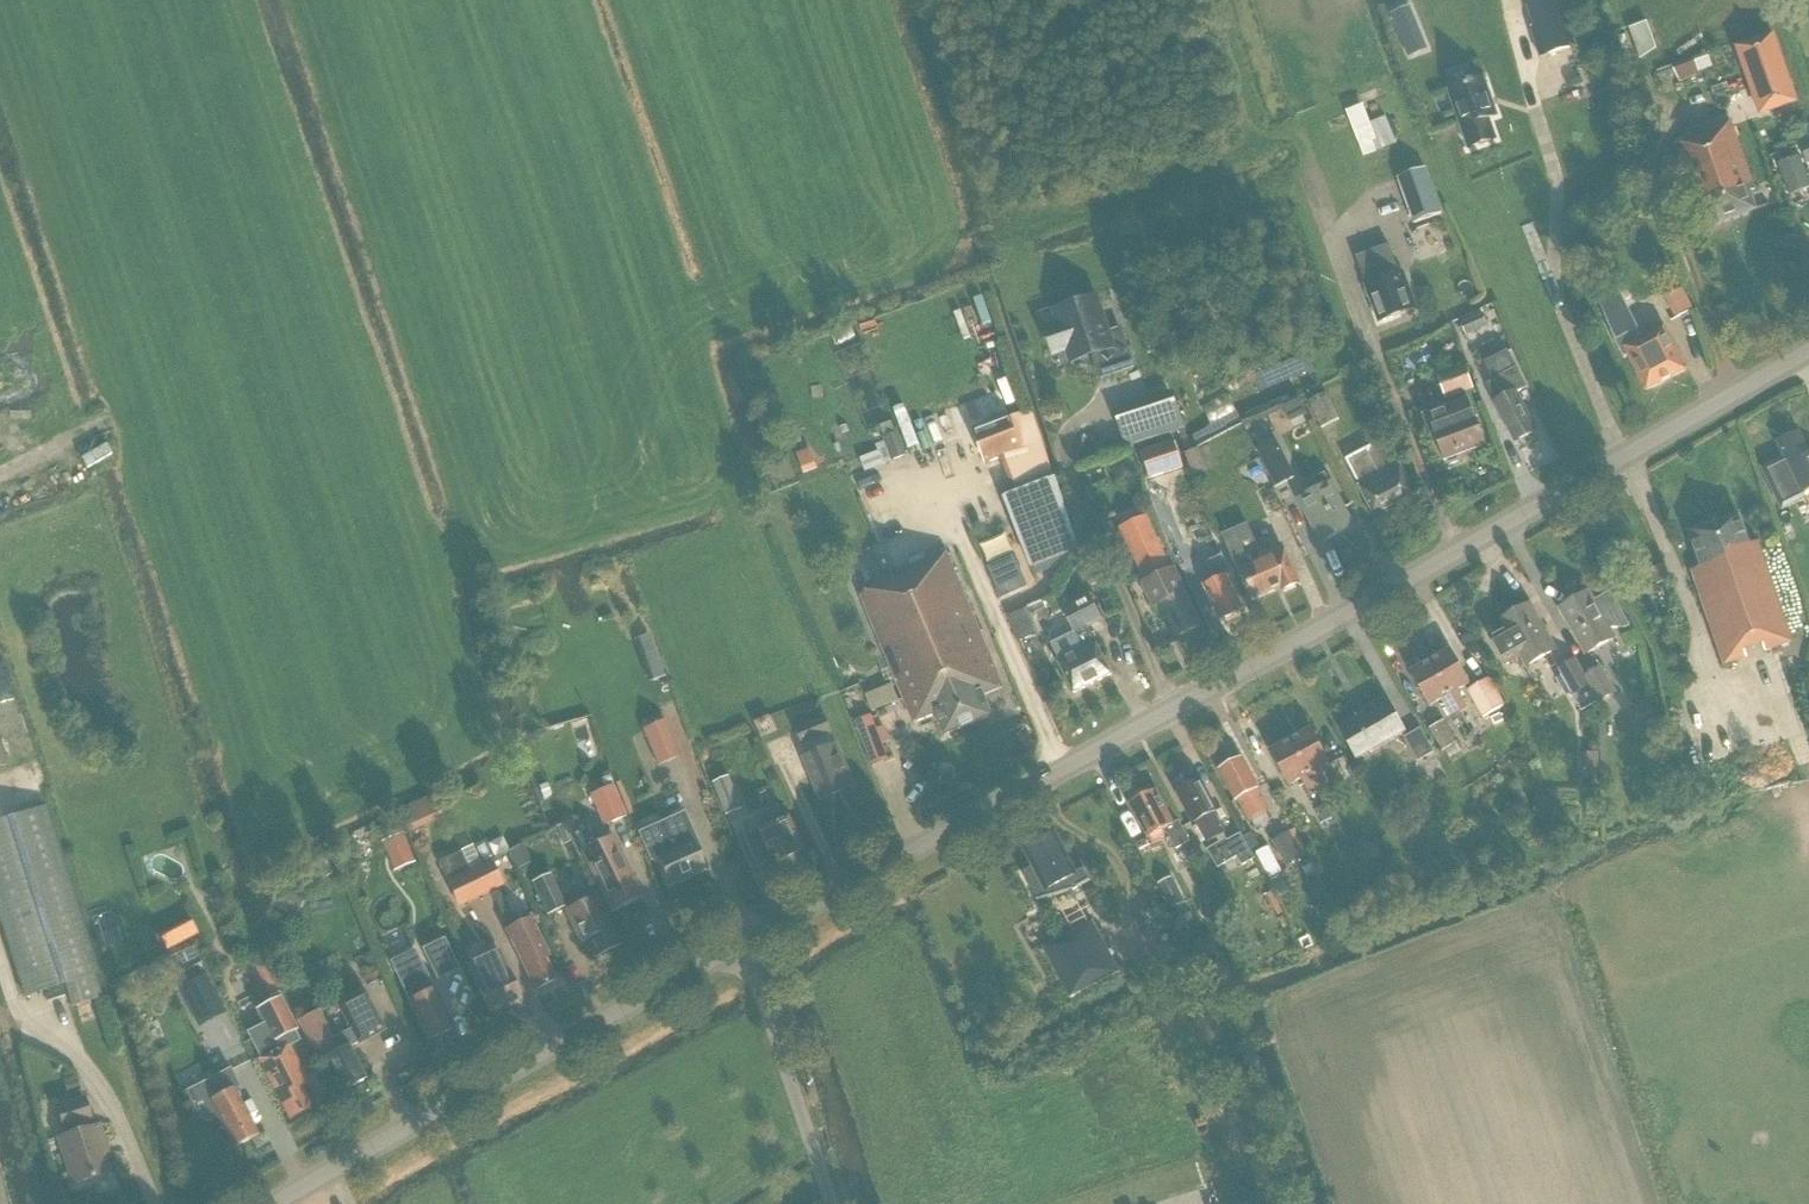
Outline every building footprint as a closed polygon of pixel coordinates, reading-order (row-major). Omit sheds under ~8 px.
[(1561,0),(1525,0),(1526,3),(1529,2),(1536,28),(1534,29),(1541,54),(1574,44),(1561,0)] [(1630,29),(1641,56),(1659,48),(1648,21),(1630,29)] [(1402,34),(1410,54),(1428,47),(1420,27),(1402,34)] [(1764,38),(1737,47),(1760,115),(1796,102),(1777,46),(1767,49),(1764,38)] [(1707,53),(1674,62),(1678,79),(1711,70),(1707,53)] [(1497,115),(1484,77),(1448,89),(1469,148),(1496,138),(1489,118),(1497,115)] [(1347,112),(1364,156),(1381,149),(1364,105),(1347,112)] [(1707,225),(1755,208),(1749,191),(1755,189),(1731,120),(1689,135),(1691,139),(1674,145),(1693,201),(1699,200),(1707,225)] [(1778,165),(1791,196),(1799,192),(1808,188),(1808,178),(1800,156),(1778,165)] [(1415,224),(1443,215),(1427,169),(1399,178),(1415,224)] [(1399,273),(1394,259),(1389,244),(1356,256),(1366,285),(1367,288),(1366,291),(1367,296),(1370,297),(1379,322),(1416,308),(1403,272),(1399,273)] [(1655,300),(1665,322),(1695,309),(1685,286),(1655,300)] [(1092,297),(1056,308),(1061,324),(1048,328),(1055,351),(1068,346),(1072,358),(1091,351),(1100,380),(1132,369),(1119,330),(1104,334),(1092,297)] [(1616,339),(1637,328),(1627,307),(1606,317),(1616,339)] [(1637,328),(1616,339),(1614,340),(1624,358),(1628,356),(1646,390),(1687,369),(1664,325),(1641,337),(1637,328)] [(1517,392),(1526,387),(1508,351),(1485,362),(1503,398),(1495,402),(1515,442),(1537,431),(1517,392)] [(1447,399),(1474,388),(1464,363),(1437,373),(1447,399)] [(1322,427),(1339,418),(1326,394),(1309,402),(1322,427)] [(1428,433),(1434,431),(1443,454),(1465,446),(1466,450),(1485,443),(1468,398),(1422,416),(1428,433)] [(1044,441),(1032,409),(976,429),(988,461),(1044,441)] [(1253,436),(1259,448),(1268,444),(1271,442),(1265,430),(1253,436)] [(1764,468),(1783,507),(1807,496),(1804,491),(1808,489),(1808,454),(1799,432),(1778,442),(1785,457),(1764,468)] [(883,438),(892,460),(906,455),(897,433),(883,438)] [(1374,514),(1414,493),(1397,460),(1393,462),(1382,440),(1346,459),(1357,480),(1374,514)] [(1268,444),(1257,449),(1260,457),(1273,489),(1293,481),(1279,449),(1278,449),(1274,441),(1271,442),(1268,444)] [(1141,453),(1149,478),(1183,467),(1175,442),(1141,453)] [(1185,455),(1195,476),(1209,470),(1199,449),(1185,455)] [(799,460),(804,473),(818,468),(813,455),(799,460)] [(1321,541),(1353,525),(1331,483),(1330,484),(1325,473),(1306,483),(1311,494),(1300,500),(1321,541)] [(1145,579),(1170,566),(1146,515),(1120,527),(1145,579)] [(1771,644),(1791,638),(1758,541),(1749,544),(1739,515),(1689,531),(1701,566),(1693,569),(1725,664),(1772,648),(1771,644)] [(1284,590),(1299,583),(1281,545),(1261,554),(1248,523),(1222,535),(1239,573),(1243,571),(1255,597),(1282,586),(1284,590)] [(916,603),(966,726),(992,716),(983,695),(1003,687),(946,551),(891,574),(904,608),(916,603)] [(1221,620),(1242,609),(1226,575),(1231,573),(1222,555),(1209,562),(1217,579),(1204,585),(1221,620)] [(1014,557),(987,568),(994,583),(998,582),(1004,598),(1027,589),(1014,557)] [(1669,580),(1664,564),(1652,568),(1657,584),(1669,580)] [(1161,603),(1177,636),(1203,624),(1186,590),(1185,591),(1173,568),(1150,579),(1161,603)] [(936,713),(945,735),(966,726),(916,603),(904,608),(891,574),(881,578),(883,584),(860,593),(914,722),(936,713)] [(1593,599),(1589,592),(1560,608),(1586,654),(1615,637),(1610,629),(1612,627),(1623,624),(1628,622),(1610,590),(1593,599)] [(1075,632),(1051,644),(1059,660),(1057,660),(1074,693),(1112,674),(1088,627),(1102,620),(1089,595),(1063,608),(1075,632)] [(1556,649),(1530,603),(1501,620),(1506,629),(1491,637),(1506,663),(1520,654),(1527,665),(1556,649)] [(1010,617),(1021,641),(1035,635),(1024,610),(1010,617)] [(654,636),(639,638),(647,678),(661,676),(654,636)] [(1430,660),(1459,711),(1468,706),(1458,690),(1469,683),(1450,649),(1430,660)] [(1576,659),(1575,660),(1599,701),(1616,692),(1601,667),(1585,676),(1576,659)] [(1459,711),(1430,660),(1411,672),(1430,706),(1442,699),(1451,716),(1459,711)] [(1590,685),(1599,701),(1575,660),(1559,669),(1573,694),(1590,685)] [(1470,690),(1484,714),(1503,703),(1489,679),(1470,690)] [(1358,759),(1405,731),(1386,697),(1364,709),(1366,713),(1340,728),(1358,759)] [(856,721),(872,764),(888,758),(871,715),(856,721)] [(831,732),(825,716),(796,728),(803,744),(806,742),(812,756),(805,758),(822,799),(854,786),(837,745),(836,745),(831,732)] [(569,725),(582,761),(605,753),(592,717),(569,725)] [(1444,750),(1457,742),(1444,719),(1430,727),(1444,750)] [(664,720),(643,729),(658,764),(679,755),(664,720)] [(1418,760),(1434,751),(1421,728),(1405,737),(1418,760)] [(1330,763),(1311,729),(1291,739),(1319,791),(1327,786),(1318,769),(1330,763)] [(1291,739),(1271,750),(1290,785),(1301,779),(1310,795),(1319,791),(1291,739)] [(1250,819),(1267,810),(1256,789),(1257,788),(1241,758),(1221,769),(1237,799),(1238,798),(1250,819)] [(730,778),(715,784),(727,813),(742,807),(730,778)] [(1208,842),(1212,839),(1225,832),(1214,811),(1215,811),(1199,780),(1179,791),(1195,822),(1196,821),(1208,842)] [(1319,791),(1326,804),(1327,804),(1330,810),(1340,804),(1337,797),(1331,784),(1327,786),(1319,791)] [(591,795),(605,824),(626,815),(613,785),(591,795)] [(1176,848),(1190,841),(1179,821),(1174,823),(1165,806),(1164,806),(1155,790),(1144,795),(1141,793),(1134,796),(1134,801),(1131,802),(1138,817),(1148,837),(1165,828),(1176,848)] [(101,996),(93,973),(98,972),(45,806),(0,821),(0,920),(24,995),(64,983),(71,1005),(101,996)] [(783,859),(805,848),(789,816),(785,818),(779,806),(762,814),(768,827),(761,830),(770,849),(776,846),(783,859)] [(1318,812),(1324,824),(1333,819),(1327,807),(1318,812)] [(689,842),(680,822),(641,840),(651,861),(657,858),(669,885),(705,869),(692,841),(689,842)] [(1273,841),(1286,867),(1304,857),(1290,832),(1273,841)] [(1033,867),(1022,872),(1037,901),(1066,893),(1091,880),(1085,869),(1077,874),(1056,833),(1024,849),(1033,867)] [(1219,843),(1207,850),(1218,868),(1236,857),(1242,867),(1255,859),(1251,851),(1244,838),(1241,833),(1229,839),(1228,840),(1227,838),(1219,843)] [(1244,838),(1251,851),(1259,846),(1252,834),(1244,838)] [(581,852),(611,912),(634,901),(628,888),(636,884),(622,855),(619,856),(610,838),(581,852)] [(460,852),(438,862),(447,881),(459,906),(481,895),(473,879),(469,871),(466,864),(460,852)] [(490,860),(469,871),(473,879),(481,895),(502,885),(490,860)] [(1302,869),(1308,879),(1318,873),(1312,863),(1302,869)] [(546,916),(566,905),(550,873),(530,883),(546,916)] [(1175,873),(1159,884),(1175,907),(1191,897),(1175,873)] [(596,957),(619,945),(595,897),(565,911),(580,942),(583,940),(589,952),(593,950),(596,957)] [(1167,917),(1152,924),(1159,941),(1175,935),(1167,917)] [(114,921),(98,926),(106,948),(121,943),(114,921)] [(535,989),(555,979),(544,958),(549,955),(542,941),(541,942),(533,925),(509,936),(517,953),(535,989)] [(1044,951),(1070,1001),(1102,985),(1075,934),(1044,951)] [(458,969),(444,939),(423,949),(437,979),(458,969)] [(193,949),(177,957),(182,965),(198,957),(193,949)] [(391,961),(410,1001),(409,1001),(427,1040),(453,1028),(415,950),(391,961)] [(520,997),(509,972),(508,972),(499,951),(467,965),(477,987),(489,1012),(520,997)] [(366,1079),(349,1047),(357,1042),(358,1044),(385,1030),(365,992),(338,1006),(351,1031),(335,1040),(320,1010),(309,1015),(312,1021),(301,1026),(319,1061),(324,1059),(341,1092),(366,1079)] [(246,1033),(259,1058),(258,1059),(290,1118),(311,1107),(299,1086),(307,1082),(288,1045),(302,1038),(279,995),(260,1006),(268,1022),(246,1033)] [(231,1071),(188,1094),(201,1120),(210,1123),(218,1118),(233,1148),(258,1135),(235,1091),(239,1088),(231,1071)] [(74,1184),(110,1172),(101,1144),(106,1143),(100,1125),(94,1127),(84,1097),(57,1106),(66,1136),(59,1138),(74,1184)]
